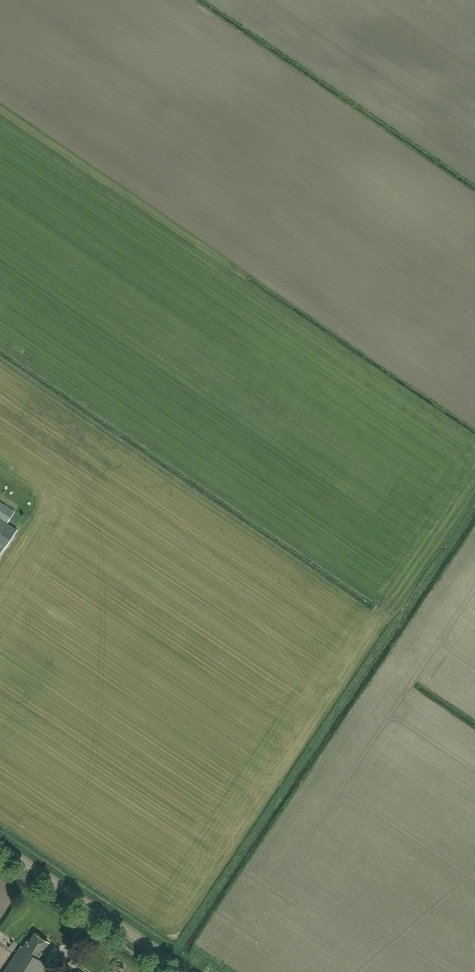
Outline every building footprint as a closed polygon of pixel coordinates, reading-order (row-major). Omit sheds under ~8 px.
[(41,937),(41,935),(38,933),(36,934),(34,933),(28,942),(27,941),(23,947),(21,945),(3,971),(41,971),(47,963),(39,958),(49,942),(41,937)]
